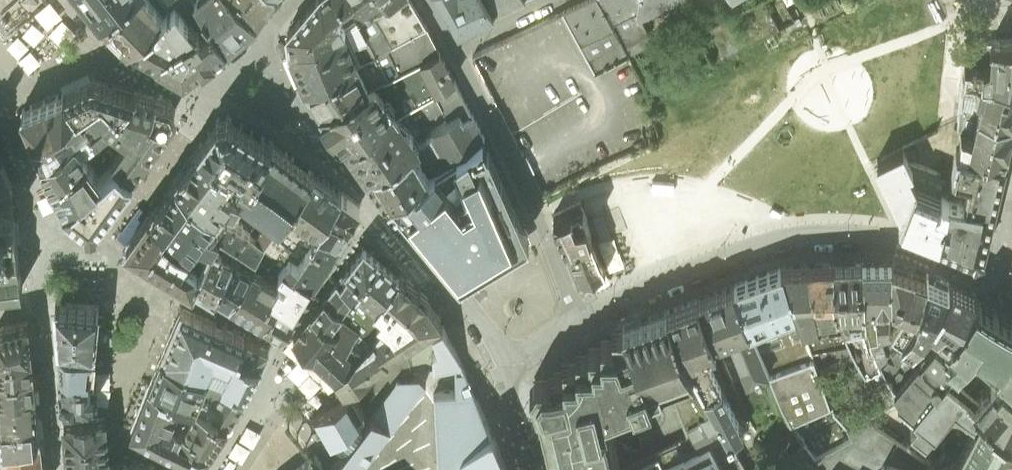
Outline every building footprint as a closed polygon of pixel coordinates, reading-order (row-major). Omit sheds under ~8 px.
[(100,10),(112,0),(92,0),(100,10)] [(100,10),(113,23),(129,35),(172,0),(112,0),(100,10)] [(129,35),(157,53),(164,42),(200,21),(180,0),(172,0),(129,35)] [(200,21),(204,27),(216,19),(202,0),(180,0),(200,21)] [(257,13),(245,0),(202,0),(216,19),(228,36),(245,25),(257,13)] [(257,13),(265,0),(245,0),(257,13)] [(288,32),(289,41),(290,49),(291,51),(355,17),(343,0),(314,0),(288,32)] [(381,26),(382,28),(392,22),(402,40),(427,27),(411,0),(403,0),(387,9),(374,14),(381,26)] [(381,1),(387,9),(403,0),(382,0),(381,1)] [(458,32),(496,15),(487,0),(441,0),(458,32)] [(496,15),(525,0),(487,0),(496,15)] [(582,45),(615,28),(601,0),(590,0),(563,13),(582,45)] [(628,55),(653,42),(640,19),(676,0),(601,0),(615,28),(628,55)] [(355,17),(291,51),(297,66),(305,86),(377,53),(388,47),(402,40),(392,22),(382,28),(381,26),(367,35),(358,19),(355,17)] [(164,42),(157,53),(184,70),(194,64),(200,58),(228,36),(216,19),(204,27),(200,21),(164,42)] [(402,40),(388,47),(393,56),(382,62),(388,75),(439,51),(427,27),(402,40)] [(582,45),(597,72),(628,55),(615,28),(582,45)] [(992,43),(990,62),(983,66),(965,64),(964,78),(979,79),(1011,82),(1011,41),(992,43)] [(376,81),(397,114),(428,97),(433,94),(455,82),(439,51),(388,75),(376,81)] [(377,53),(305,86),(313,96),(321,108),(376,81),(388,75),(382,62),(377,53)] [(96,73),(62,84),(77,103),(80,101),(101,86),(114,99),(118,102),(135,87),(116,81),(96,73)] [(979,79),(964,78),(962,93),(976,95),(979,79)] [(979,79),(976,95),(982,96),(978,113),(979,114),(1011,121),(1011,82),(979,79)] [(397,114),(376,81),(321,108),(332,124),(344,141),(397,114)] [(455,82),(433,94),(448,123),(459,116),(463,122),(473,117),(455,82)] [(66,110),(78,125),(89,118),(92,117),(80,101),(77,103),(62,84),(20,102),(33,129),(66,110)] [(101,86),(80,101),(92,117),(114,99),(101,86)] [(126,128),(112,146),(139,170),(181,112),(181,105),(177,99),(158,94),(150,91),(135,87),(118,102),(114,99),(92,117),(89,118),(99,129),(110,116),(126,128)] [(428,97),(397,114),(403,123),(408,120),(413,127),(437,113),(428,97)] [(33,129),(41,149),(78,125),(66,110),(33,129)] [(222,115),(217,117),(199,142),(240,174),(248,180),(271,141),(229,114),(222,115)] [(397,114),(344,141),(356,158),(367,174),(370,171),(414,149),(419,147),(403,123),(397,114)] [(979,114),(973,138),(962,135),(960,151),(1004,161),(1011,129),(1011,121),(979,114)] [(459,116),(448,123),(432,132),(434,135),(426,140),(428,143),(423,145),(439,169),(484,138),(473,117),(463,122),(459,116)] [(78,125),(41,149),(50,171),(84,146),(87,143),(84,139),(86,137),(87,139),(99,129),(89,118),(78,125)] [(61,197),(112,146),(98,134),(87,143),(84,146),(50,171),(61,197)] [(408,219),(460,281),(496,259),(529,239),(484,138),(439,169),(429,175),(391,199),(408,219)] [(220,228),(241,241),(257,251),(286,207),(311,171),(293,158),(271,141),(248,180),(241,192),(267,210),(263,211),(251,230),(227,215),(220,228)] [(232,185),(240,174),(199,142),(174,176),(215,209),(224,197),(234,204),(241,192),(232,185)] [(139,170),(112,146),(61,197),(90,221),(102,219),(139,170)] [(13,179),(0,148),(0,179),(13,179)] [(370,171),(367,174),(379,191),(387,201),(391,199),(429,175),(414,149),(370,171)] [(1004,161),(960,151),(957,150),(953,174),(969,177),(964,199),(948,197),(939,243),(976,259),(979,257),(981,256),(1004,161)] [(902,151),(877,163),(901,212),(904,213),(899,227),(923,236),(939,243),(948,197),(951,181),(909,165),(902,151)] [(327,183),(311,171),(286,207),(257,251),(250,261),(259,267),(283,249),(290,254),(300,260),(313,240),(319,228),(328,212),(330,209),(331,209),(341,193),(327,183)] [(215,209),(174,176),(150,210),(191,242),(194,239),(200,231),(213,241),(219,229),(207,221),(215,209)] [(14,214),(13,198),(13,179),(0,179),(0,214),(14,214)] [(330,209),(328,212),(347,225),(353,217),(360,207),(341,193),(331,209),(330,209)] [(585,222),(579,209),(553,222),(562,241),(567,249),(590,238),(590,237),(585,222)] [(191,242),(150,210),(127,242),(192,280),(201,263),(185,250),(191,242)] [(347,225),(328,212),(319,228),(339,239),(343,232),(347,225)] [(14,214),(0,214),(0,287),(22,284),(17,236),(16,229),(14,214)] [(319,228),(313,240),(332,252),(335,246),(339,239),(319,228)] [(595,278),(605,275),(590,238),(567,249),(580,284),(595,278)] [(290,254),(284,262),(313,282),(322,268),(332,252),(313,240),(300,260),(290,254)] [(214,293),(233,255),(222,249),(222,247),(212,241),(201,263),(192,280),(214,293)] [(343,310),(358,293),(370,302),(375,306),(401,276),(390,267),(378,256),(364,248),(325,297),(343,310)] [(251,269),(231,302),(264,322),(279,299),(271,294),(279,278),(285,281),(289,276),(279,270),(284,262),(290,254),(283,249),(259,267),(255,270),(253,269),(253,270),(251,269)] [(233,255),(214,293),(231,302),(251,269),(237,259),(240,254),(235,251),(233,255)] [(279,299),(296,310),(313,282),(284,262),(279,270),(289,276),(285,281),(279,278),(271,294),(279,299)] [(866,328),(870,338),(891,333),(891,329),(889,328),(891,316),(891,300),(891,265),(876,266),(862,266),(864,312),(866,327),(866,328)] [(889,328),(891,329),(902,336),(915,315),(926,276),(909,271),(891,265),(891,300),(891,316),(889,328)] [(837,313),(864,312),(862,266),(848,267),(833,268),(834,297),(837,312),(837,313)] [(817,315),(837,312),(834,297),(833,268),(821,269),(809,270),(813,299),(817,315)] [(782,272),(781,272),(797,313),(802,326),(819,324),(817,315),(813,299),(809,270),(792,271),(782,272)] [(797,313),(781,272),(750,284),(733,291),(750,332),(797,313)] [(416,311),(429,300),(414,288),(401,276),(375,306),(382,311),(377,318),(385,322),(416,311)] [(926,276),(915,315),(926,322),(939,302),(949,285),(937,280),(926,276)] [(963,292),(949,285),(939,302),(926,322),(920,331),(935,343),(939,347),(949,336),(956,329),(977,298),(963,292)] [(750,332),(733,291),(716,297),(698,304),(714,344),(730,337),(748,382),(767,373),(750,332)] [(385,322),(377,318),(364,307),(370,302),(358,293),(343,310),(337,316),(358,332),(369,341),(385,322)] [(325,297),(312,313),(331,327),(337,316),(343,310),(325,297)] [(997,361),(1011,336),(1011,318),(980,300),(977,298),(956,329),(949,336),(939,347),(957,361),(975,340),(997,361)] [(282,333),(296,310),(279,299),(264,322),(282,333)] [(99,304),(56,300),(59,340),(95,345),(99,304)] [(416,311),(385,322),(369,341),(335,378),(345,391),(377,371),(377,365),(443,322),(436,311),(429,300),(416,311)] [(720,358),(714,344),(698,304),(683,310),(667,316),(685,360),(730,443),(743,434),(707,364),(720,358)] [(168,338),(161,354),(206,374),(212,376),(222,380),(234,353),(238,355),(246,337),(181,309),(168,338)] [(312,313),(293,338),(315,358),(333,340),(345,352),(358,332),(337,316),(331,327),(312,313)] [(797,313),(750,332),(767,373),(780,405),(791,423),(831,404),(802,326),(797,313)] [(884,374),(895,391),(935,343),(920,331),(926,322),(915,315),(902,336),(901,339),(878,360),(884,374)] [(667,316),(623,332),(613,334),(614,342),(602,343),(602,350),(589,350),(590,359),(577,360),(577,367),(564,368),(564,376),(551,376),(552,383),(537,384),(531,393),(537,410),(548,452),(552,469),(619,469),(605,411),(633,400),(666,385),(687,438),(676,443),(686,459),(709,446),(723,469),(746,469),(730,443),(685,360),(667,316)] [(30,351),(27,318),(0,325),(0,354),(30,351)] [(440,469),(463,469),(462,454),(469,469),(511,469),(492,432),(468,380),(444,327),(433,332),(439,352),(434,355),(435,374),(456,373),(457,385),(457,395),(436,397),(440,469)] [(874,351),(878,360),(901,339),(902,336),(891,329),(891,333),(870,338),(874,351)] [(333,340),(315,358),(335,378),(369,341),(358,332),(345,352),(333,340)] [(997,361),(1011,374),(1011,336),(997,361)] [(266,346),(246,337),(238,355),(261,365),(269,347),(266,346)] [(60,351),(61,368),(92,372),(94,354),(95,345),(59,340),(60,351)] [(946,374),(1011,429),(1011,374),(997,361),(975,340),(957,361),(946,374)] [(899,402),(913,413),(946,374),(957,361),(939,347),(935,343),(895,391),(901,400),(899,402)] [(0,354),(0,371),(32,368),(31,351),(30,351),(0,354)] [(240,387),(247,390),(255,375),(261,365),(238,355),(234,353),(222,380),(240,387)] [(161,354),(149,384),(182,398),(194,403),(201,387),(206,374),(161,354)] [(0,371),(0,390),(34,387),(32,368),(0,371)] [(61,368),(63,400),(91,401),(92,372),(61,368)] [(1011,440),(1011,429),(946,374),(913,413),(933,428),(932,431),(946,439),(941,447),(946,450),(940,461),(937,460),(933,459),(930,460),(875,424),(870,415),(848,428),(853,437),(815,458),(804,444),(777,469),(996,469),(1011,440)] [(222,380),(212,376),(206,390),(214,394),(222,380)] [(311,420),(328,449),(334,444),(337,446),(342,451),(330,466),(334,469),(360,469),(424,389),(426,385),(420,379),(398,381),(365,423),(361,419),(366,415),(354,394),(327,410),(311,420)] [(206,390),(201,387),(194,403),(197,404),(209,409),(228,422),(234,412),(247,390),(240,387),(222,380),(214,394),(206,390)] [(137,414),(132,430),(168,448),(201,463),(206,456),(210,449),(186,438),(178,433),(183,424),(171,418),(182,398),(149,384),(137,414)] [(0,390),(0,405),(35,402),(34,387),(0,390)] [(194,403),(182,398),(171,418),(183,424),(185,426),(197,404),(194,403)] [(35,402),(0,405),(0,418),(0,419),(37,416),(36,402),(35,402)] [(210,449),(218,437),(228,422),(209,409),(197,404),(185,426),(183,424),(178,433),(186,438),(210,449)] [(37,416),(0,419),(2,440),(39,434),(37,416)] [(64,421),(67,457),(81,456),(82,469),(108,468),(108,455),(105,418),(96,419),(64,421)] [(315,462),(282,421),(279,423),(313,463),(315,462)] [(39,434),(2,440),(4,459),(41,454),(39,434)] [(780,435),(764,445),(771,458),(788,448),(780,435)] [(709,446),(686,459),(676,443),(620,469),(723,469),(709,446)] [(4,459),(5,469),(23,469),(43,468),(41,454),(4,459)] [(124,467),(108,468),(82,469),(81,456),(67,457),(68,469),(125,469),(124,467)]
